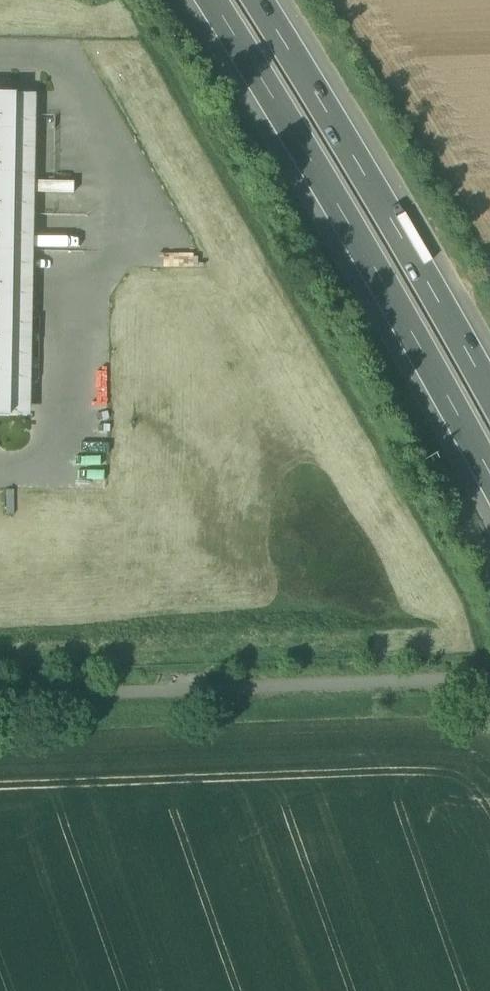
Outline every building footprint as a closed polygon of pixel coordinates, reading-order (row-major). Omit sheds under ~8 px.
[(0,94),(0,417),(9,417),(15,94),(0,94)] [(36,94),(15,94),(9,417),(30,417),(36,94)]
